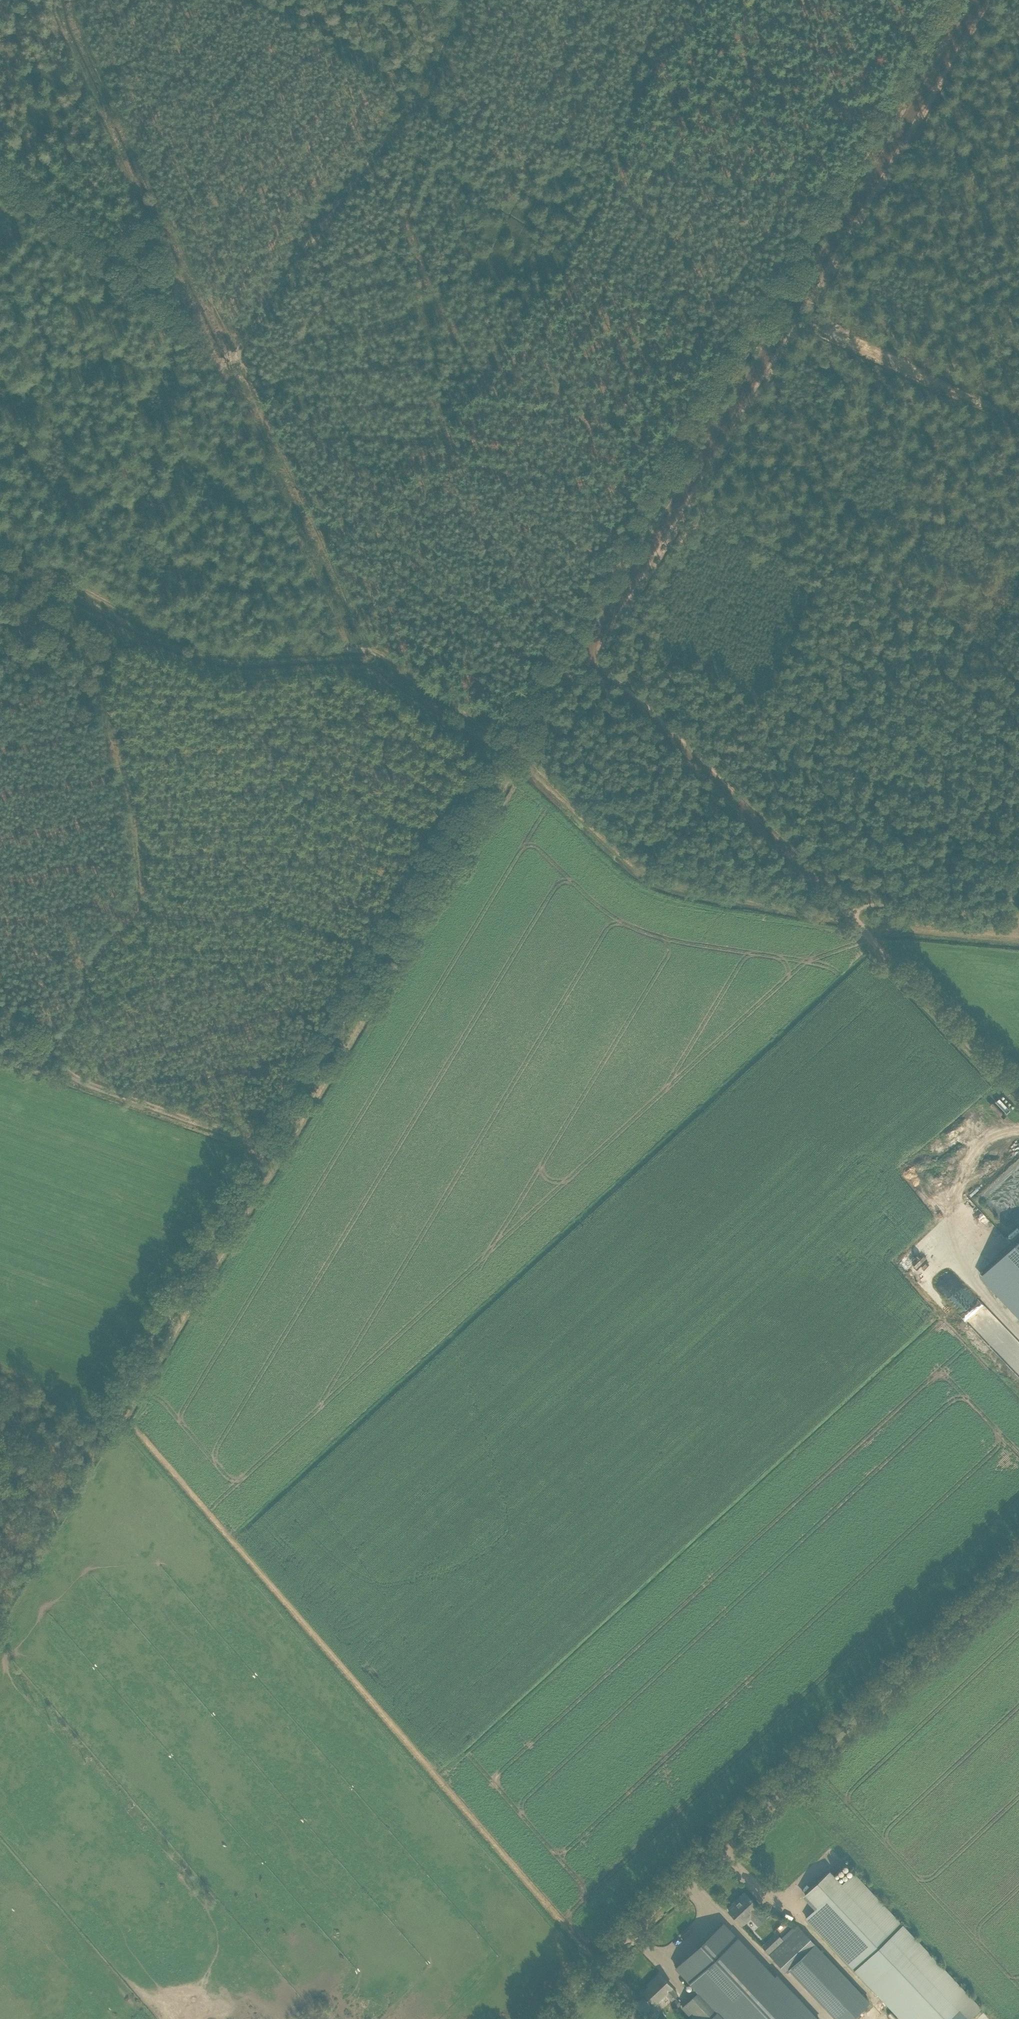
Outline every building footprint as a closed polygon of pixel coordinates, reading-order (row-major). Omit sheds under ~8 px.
[(982,1277),(1018,1316),(1018,1242),(987,1272),(982,1277)] [(806,1920),(900,2018),(966,2018),(980,2007),(855,1874),(843,1885),(829,1871),(804,1894),(818,1909),(806,1920)] [(767,1917),(757,1907),(758,1907),(744,1893),(737,1900),(739,1901),(728,1911),(735,1918),(740,1923),(751,1913),(755,1916),(751,1920),(757,1926),(767,1917)] [(770,1955),(786,1972),(815,1945),(799,1928),(770,1955)] [(779,1980),(777,1982),(736,1938),(728,1946),(714,1931),(675,1968),(693,1988),(687,1993),(692,1998),(682,2007),(693,2018),(816,2018),(779,1980)] [(766,1943),(773,1951),(783,1941),(777,1933),(766,1943)] [(672,1988),(665,1981),(659,1973),(651,1980),(653,1982),(643,1992),(654,2004),(665,1994),(671,2000),(677,1994),(672,1988)] [(643,1998),(635,2005),(644,2015),(646,2016),(654,2009),(643,1997),(643,1998)]
